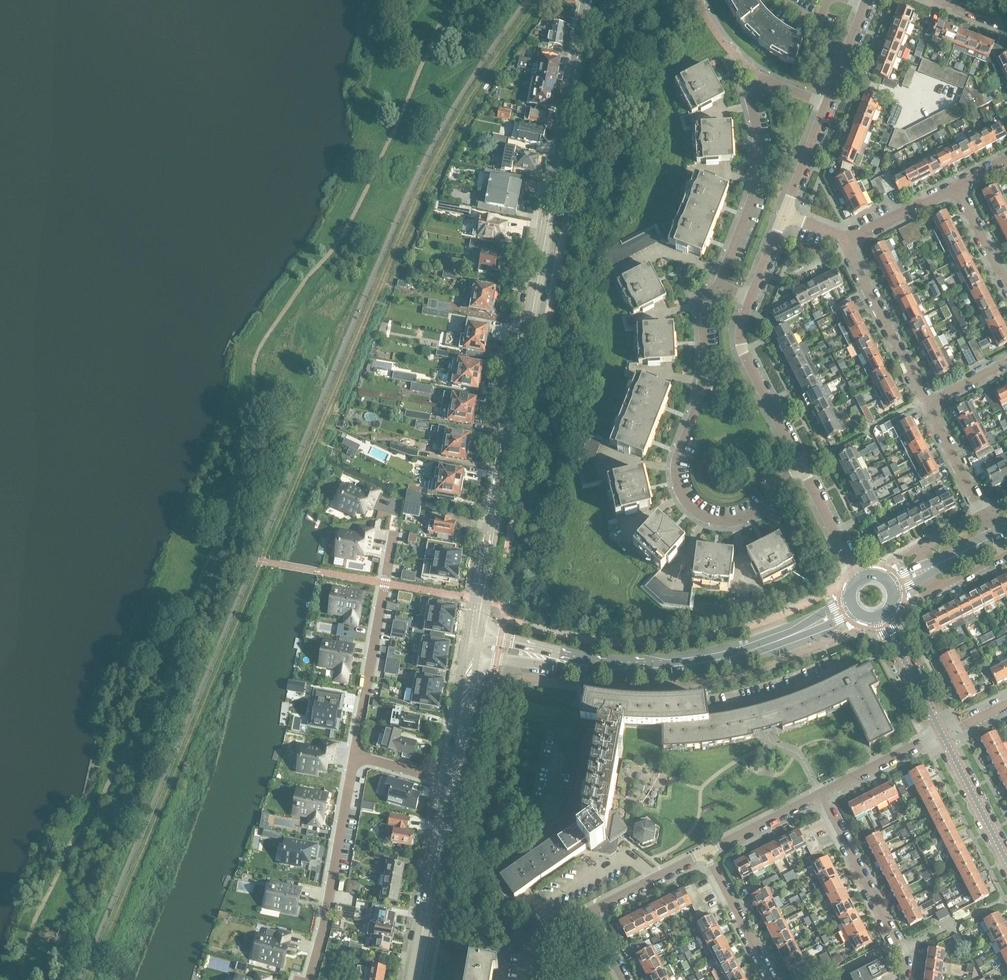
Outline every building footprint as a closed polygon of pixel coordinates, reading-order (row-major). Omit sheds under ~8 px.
[(726,4),(729,3),(739,18),(736,20),(745,31),(747,29),(761,42),(759,44),(770,53),(772,51),(788,59),(787,62),(794,65),(803,43),(798,41),(798,40),(797,40),(797,38),(786,31),(775,23),(766,14),(757,4),(755,0),(725,0),(726,4)] [(897,15),(895,18),(910,24),(914,13),(899,7),(896,15),(897,15)] [(906,35),(910,24),(895,18),(894,22),(891,29),(906,35)] [(933,33),(937,22),(932,20),(928,31),(933,33)] [(542,28),(537,27),(536,29),(542,31),(542,32),(564,37),(566,25),(548,22),(547,29),(542,28)] [(943,41),(949,27),(945,25),(946,25),(938,22),(937,22),(933,33),(931,37),(932,37),(943,41)] [(954,45),(960,31),(953,28),(952,28),(949,27),(943,41),(954,45)] [(901,46),(906,35),(891,29),(888,37),(887,41),(901,46)] [(931,37),(933,33),(928,31),(924,39),(930,42),(932,37),(931,37)] [(966,50),(971,35),(968,34),(960,31),(954,45),(966,50)] [(562,47),(564,37),(542,32),(542,35),(545,36),(544,43),(539,45),(538,51),(544,52),(547,53),(548,53),(549,45),(562,47)] [(979,55),(985,40),(975,36),(975,37),(971,35),(966,50),(979,55)] [(994,44),(985,40),(979,55),(989,59),(987,63),(992,65),(999,47),(994,45),(994,44)] [(897,58),(901,46),(887,41),(885,44),(882,52),(897,58)] [(999,47),(992,65),(997,74),(1002,71),(1006,69),(1006,53),(1005,50),(999,47)] [(548,53),(547,53),(544,52),(543,55),(541,55),(541,56),(539,62),(520,58),(519,63),(526,64),(526,63),(533,64),(533,66),(558,70),(560,59),(554,58),(555,54),(548,53)] [(892,69),(897,58),(882,52),(879,59),(879,60),(878,63),(892,69)] [(924,74),(928,62),(922,60),(918,72),(924,74)] [(930,77),(934,65),(928,62),(924,74),(930,77)] [(556,81),(558,70),(533,66),(533,64),(526,63),(526,64),(519,63),(518,68),(538,71),(537,77),(534,76),(534,78),(536,78),(536,77),(556,81)] [(888,80),(892,69),(878,63),(877,67),(876,67),(873,75),(885,79),(882,85),(894,89),(897,83),(893,82),(888,80)] [(680,99),(679,100),(680,101),(680,102),(682,104),(684,107),(685,109),(688,113),(680,117),(683,131),(692,131),(693,136),(692,138),(692,140),(691,143),(691,145),(691,147),(692,148),(692,151),(692,152),(693,153),(694,156),(694,164),(706,163),(706,166),(719,166),(719,163),(732,162),(732,154),(733,153),(732,134),(731,134),(731,125),(717,126),(717,123),(704,124),(704,127),(686,127),(684,119),(700,110),(701,113),(712,107),(711,105),(723,98),(720,91),(721,90),(712,73),(711,73),(707,65),(694,72),(693,69),(682,75),(683,77),(675,82),(680,91),(677,92),(678,95),(679,97),(680,99)] [(935,79),(940,67),(934,65),(930,77),(935,79)] [(941,81),(946,69),(940,67),(935,79),(941,81)] [(947,83),(952,71),(946,69),(941,81),(947,83)] [(909,88),(912,80),(915,73),(908,70),(902,86),(909,88)] [(953,86),(957,74),(952,71),(947,83),(953,86)] [(959,88),(963,76),(957,74),(953,86),(959,88)] [(965,90),(969,78),(963,76),(959,88),(965,90)] [(553,96),(556,81),(536,77),(536,78),(534,78),(533,82),(531,82),(529,92),(553,96)] [(974,80),(969,78),(965,90),(959,104),(965,115),(986,104),(974,80)] [(551,108),(553,96),(529,92),(527,103),(531,104),(531,105),(536,106),(535,109),(546,111),(547,107),(551,108)] [(879,92),(879,93),(877,98),(866,93),(863,101),(862,105),(876,110),(881,99),(889,103),(891,97),(879,92)] [(965,115),(959,104),(953,107),(959,118),(965,115)] [(872,121),(876,110),(862,105),(860,108),(857,116),(872,121)] [(895,105),(889,120),(895,123),(901,107),(895,105)] [(513,119),(513,120),(542,126),(543,121),(549,122),(550,113),(515,106),(515,107),(517,108),(515,119),(513,119)] [(959,118),(953,107),(948,110),(954,121),(959,118)] [(499,109),(498,113),(497,118),(510,121),(511,111),(499,109)] [(984,109),(979,111),(982,117),(986,125),(991,122),(984,109)] [(954,121),(948,110),(942,112),(948,124),(954,121)] [(948,124),(942,112),(937,115),(943,127),(948,124)] [(943,127),(937,115),(931,118),(937,130),(943,127)] [(876,123),(872,121),(857,116),(854,123),(853,127),(871,135),(876,123)] [(937,130),(931,118),(926,121),(932,132),(937,130)] [(932,132),(926,121),(920,124),(926,135),(932,132)] [(986,125),(988,129),(995,143),(1006,137),(999,124),(993,127),(991,122),(986,125)] [(546,129),(515,123),(514,123),(513,130),(520,131),(518,141),(525,142),(524,143),(531,144),(531,143),(540,145),(542,135),(544,136),(546,129)] [(926,135),(920,124),(915,126),(921,138),(926,135)] [(921,138),(915,126),(909,129),(915,141),(921,138)] [(867,146),(871,135),(853,127),(852,131),(851,130),(848,138),(867,146)] [(910,144),(904,132),(896,129),(894,135),(889,147),(897,150),(910,144)] [(915,141),(909,129),(904,132),(910,144),(915,141)] [(985,148),(995,143),(988,129),(978,135),(985,148)] [(888,141),(890,135),(884,133),(882,139),(888,141)] [(493,143),(507,145),(509,138),(495,135),(493,143)] [(974,154),(985,148),(978,135),(972,138),(970,135),(966,138),(974,154)] [(974,154),(966,138),(965,136),(954,141),(956,146),(963,159),(974,154)] [(863,157),(867,146),(848,138),(845,146),(846,146),(844,150),(859,155),(863,157)] [(952,165),(963,159),(956,146),(946,151),(952,165)] [(854,167),(859,155),(844,150),(843,153),(842,153),(839,161),(843,162),(854,167)] [(942,170),(952,165),(946,151),(935,156),(942,170)] [(512,166),(516,167),(535,171),(536,169),(537,168),(537,166),(537,164),(536,164),(538,156),(534,155),(518,152),(517,160),(513,159),(512,166)] [(931,175),(942,170),(935,156),(924,162),(931,175)] [(854,168),(854,167),(843,162),(839,179),(835,180),(838,186),(836,187),(839,193),(841,192),(856,184),(850,173),(852,167),(854,168)] [(921,181),(931,175),(924,162),(914,167),(921,181)] [(909,186),(921,181),(914,167),(912,163),(901,169),(903,173),(909,186)] [(486,170),(482,189),(519,197),(522,183),(510,180),(511,175),(486,170)] [(909,186),(903,173),(892,178),(897,188),(899,192),(909,186)] [(688,252),(701,257),(704,249),(706,250),(713,232),(712,231),(718,216),(719,216),(726,198),(725,198),(728,189),(715,184),(716,182),(704,177),(703,180),(692,175),(689,183),(688,184),(687,185),(686,188),(685,190),(684,192),(683,195),(682,197),(682,200),(682,202),(676,217),(675,218),(673,221),(672,223),(671,225),(670,227),(670,228),(669,231),(669,233),(669,236),(667,240),(663,239),(656,224),(599,253),(607,269),(661,241),(661,242),(677,248),(676,250),(687,255),(688,252)] [(897,188),(892,178),(892,177),(886,180),(892,191),(897,188)] [(887,194),(881,182),(879,178),(873,181),(880,193),(882,196),(887,194)] [(892,191),(886,180),(881,182),(887,194),(892,191)] [(862,196),(856,184),(841,192),(844,197),(842,198),(845,204),(847,203),(862,196)] [(982,193),(988,204),(1001,197),(996,186),(982,193)] [(516,211),(519,197),(482,189),(478,209),(509,216),(510,210),(516,211)] [(866,194),(862,196),(847,203),(850,209),(848,210),(851,215),(853,214),(853,215),(854,215),(855,215),(857,214),(857,213),(873,205),(871,202),(866,194)] [(1001,197),(988,204),(993,215),(1006,208),(1006,199),(1005,195),(1001,197)] [(433,201),(432,210),(440,212),(442,202),(433,201)] [(470,217),(472,208),(448,204),(446,212),(470,217)] [(1006,208),(993,215),(999,225),(1006,221),(1006,208)] [(932,219),(938,229),(951,223),(946,212),(932,219)] [(504,238),(507,223),(497,222),(498,220),(482,217),(481,220),(480,220),(476,219),(473,236),(478,237),(496,241),(496,238),(504,239),(504,238)] [(916,221),(911,224),(917,236),(918,235),(922,233),(916,221)] [(999,225),(1004,236),(1006,234),(1006,221),(999,225)] [(957,234),(951,223),(938,229),(944,240),(957,234)] [(917,236),(911,224),(905,227),(911,239),(913,238),(917,236)] [(911,239),(905,227),(898,230),(904,242),(909,240),(911,239)] [(957,234),(944,240),(939,243),(945,253),(949,251),(963,245),(957,234)] [(494,250),(495,244),(471,239),(470,247),(482,250),(479,266),(478,271),(487,273),(488,269),(498,271),(501,253),(500,251),(494,250)] [(871,250),(876,261),(894,252),(889,241),(871,250)] [(924,242),(918,245),(921,251),(927,248),(924,242)] [(968,255),(963,245),(949,251),(955,262),(968,255)] [(900,262),(894,252),(876,261),(882,271),(895,265),(900,262)] [(973,266),(968,255),(955,262),(960,272),(973,266)] [(901,276),(895,265),(882,271),(887,282),(901,276)] [(630,453),(643,458),(652,435),(659,417),(661,417),(668,399),(667,398),(670,390),(657,385),(658,383),(646,378),(645,381),(628,374),(630,365),(648,364),(648,367),(661,366),(661,364),(674,363),(674,354),(675,354),(674,335),(673,335),(672,326),(659,327),(658,324),(646,325),(646,327),(628,328),(626,319),(642,311),(643,314),(654,308),(653,306),(665,299),(661,292),(663,291),(654,273),(652,274),(648,266),(636,273),(635,270),(624,276),(625,278),(614,284),(618,291),(618,293),(619,294),(619,296),(620,299),(621,301),(622,303),(624,305),(625,307),(627,309),(629,313),(621,317),(625,332),(634,332),(634,336),(634,338),(634,339),(634,340),(633,342),(633,344),(633,347),(634,349),(634,351),(634,352),(635,354),(635,356),(636,361),(627,361),(624,376),(633,380),(631,384),(630,385),(629,386),(628,388),(627,390),(627,391),(626,393),(625,395),(624,398),(624,400),(624,402),(623,403),(618,418),(617,419),(616,420),(615,422),(613,424),(612,426),(612,429),(611,431),(611,433),(611,434),(610,436),(609,441),(587,432),(576,460),(582,489),(605,484),(607,489),(606,491),(606,493),(607,496),(607,498),(608,501),(608,503),(609,504),(609,505),(610,506),(611,508),(613,516),(625,514),(626,516),(638,513),(637,511),(651,508),(649,499),(650,499),(645,480),(644,480),(642,472),(629,475),(628,472),(616,475),(616,478),(598,482),(595,465),(594,464),(595,459),(595,458),(601,442),(619,449),(618,451),(629,456),(630,453)] [(979,276),(973,266),(960,272),(965,283),(979,276)] [(828,275),(825,277),(832,290),(843,285),(836,271),(828,275)] [(444,272),(443,278),(455,280),(456,274),(444,272)] [(906,286),(901,276),(887,282),(893,293),(906,286)] [(984,287),(979,276),(965,283),(971,294),(984,287)] [(832,290),(825,277),(821,278),(814,282),(821,296),(832,290)] [(470,282),(468,295),(495,300),(496,294),(495,294),(496,292),(495,291),(496,287),(474,283),(470,282)] [(821,296),(814,282),(807,286),(804,288),(811,302),(821,296)] [(788,284),(779,289),(782,294),(790,290),(788,284)] [(912,297),(906,286),(893,293),(899,304),(912,297)] [(990,298),(984,287),(971,294),(976,304),(990,298)] [(811,302),(804,288),(800,289),(792,293),(796,300),(800,307),(811,302)] [(493,306),(495,300),(468,295),(466,308),(470,309),(491,313),(492,306),(493,306)] [(916,295),(912,297),(899,304),(904,314),(917,307),(922,305),(916,295)] [(995,309),(990,298),(976,304),(982,315),(995,309)] [(839,311),(852,304),(850,299),(835,306),(838,312),(840,311),(839,311)] [(804,315),(800,307),(796,300),(771,313),(780,328),(787,324),(804,315)] [(430,301),(428,309),(437,311),(437,309),(449,312),(450,305),(438,303),(438,302),(430,301)] [(853,304),(852,304),(839,311),(840,311),(838,312),(835,314),(838,319),(843,317),(845,322),(858,315),(853,304)] [(923,312),(920,314),(917,307),(904,314),(909,325),(923,318),(926,317),(923,312)] [(437,311),(428,309),(424,308),(423,314),(448,319),(449,313),(437,311)] [(1001,319),(995,309),(982,315),(987,326),(1001,319)] [(864,326),(858,315),(845,322),(850,333),(864,326)] [(928,329),(923,318),(909,325),(915,336),(928,329)] [(1006,329),(1001,319),(987,326),(993,336),(1006,329)] [(463,322),(461,335),(488,339),(489,334),(488,334),(489,326),(468,323),(463,322)] [(792,335),(787,324),(780,328),(772,332),(776,339),(777,339),(778,342),(792,335)] [(869,336),(864,326),(850,333),(856,343),(869,336)] [(934,340),(928,329),(915,336),(920,346),(934,340)] [(993,336),(988,338),(991,343),(995,341),(998,347),(1006,343),(1006,332),(1006,329),(993,336)] [(487,346),(488,339),(461,335),(459,348),(464,349),(484,353),(485,348),(486,348),(486,346),(487,346)] [(798,346),(792,335),(778,342),(780,346),(784,354),(798,346)] [(869,336),(856,343),(851,346),(857,356),(861,354),(875,347),(869,336)] [(939,350),(934,340),(920,346),(926,357),(939,350)] [(430,348),(442,350),(443,344),(431,342),(430,348)] [(803,356),(798,346),(784,354),(787,361),(788,361),(789,364),(803,356)] [(880,358),(875,347),(861,354),(867,365),(880,358)] [(984,359),(979,348),(973,351),(978,362),(984,359)] [(945,361),(939,350),(926,357),(931,368),(945,361)] [(975,363),(970,352),(964,355),(970,366),(975,363)] [(477,364),(466,361),(466,356),(452,353),(451,358),(454,359),(452,371),(456,372),(455,373),(481,377),(482,371),(481,371),(482,364),(481,364),(477,364)] [(815,378),(803,356),(789,364),(791,367),(798,382),(799,382),(800,385),(815,378)] [(880,358),(867,365),(862,367),(868,378),(872,375),(886,369),(880,358)] [(949,359),(945,361),(931,368),(937,379),(949,372),(950,374),(956,372),(949,359)] [(891,380),(886,369),(872,375),(878,386),(891,380)] [(394,372),(392,379),(413,383),(414,375),(394,372)] [(480,383),(481,377),(455,373),(454,378),(456,380),(455,385),(473,389),(477,389),(477,390),(478,390),(479,383),(480,383)] [(818,376),(815,378),(800,385),(802,389),(806,396),(820,389),(823,387),(818,376)] [(891,380),(878,386),(873,389),(879,399),(897,390),(891,380)] [(413,383),(411,391),(430,394),(431,387),(413,383)] [(1005,387),(995,393),(1001,406),(1006,403),(1006,391),(1005,387)] [(825,400),(820,389),(806,396),(809,403),(810,403),(813,410),(816,418),(831,410),(834,408),(829,398),(825,400)] [(902,401),(897,390),(879,399),(881,404),(884,410),(902,401)] [(985,395),(986,398),(992,409),(998,406),(990,392),(985,395)] [(475,406),(476,400),(448,395),(446,407),(450,408),(475,412),(476,406),(475,406)] [(971,402),(966,404),(953,411),(959,422),(972,415),(977,413),(971,402)] [(872,416),(866,406),(861,409),(867,420),(870,419),(869,418),(872,416)] [(475,412),(450,408),(447,420),(468,424),(472,425),(473,418),(474,419),(475,412)] [(836,421),(831,410),(816,418),(820,425),(822,428),(836,421)] [(405,417),(429,421),(430,415),(406,411),(405,417)] [(978,425),(972,415),(959,422),(964,432),(978,425)] [(899,439),(903,436),(917,430),(911,419),(893,428),(899,439)] [(416,428),(428,429),(429,423),(417,421),(416,428)] [(838,425),(836,421),(822,428),(824,431),(824,432),(827,439),(842,432),(841,432),(845,430),(842,423),(838,425)] [(983,436),(978,425),(964,432),(970,443),(983,436)] [(469,447),(470,441),(469,441),(470,435),(448,431),(448,428),(440,427),(437,441),(444,443),(443,443),(469,447)] [(922,441),(917,430),(903,436),(909,448),(922,441)] [(989,447),(983,436),(970,443),(975,454),(976,454),(986,448),(989,447)] [(345,439),(343,445),(350,448),(352,442),(345,439)] [(928,451),(922,441),(909,448),(905,450),(910,460),(914,458),(928,451)] [(391,449),(411,456),(418,457),(419,449),(408,447),(408,446),(391,443),(391,449)] [(468,454),(469,447),(443,443),(442,451),(444,452),(443,456),(462,460),(465,460),(466,454),(468,454)] [(991,446),(989,447),(986,448),(976,454),(978,459),(994,451),(991,446)] [(841,464),(842,468),(861,459),(855,447),(836,457),(840,464),(841,464)] [(933,462),(928,451),(914,458),(920,469),(933,462)] [(1005,458),(1006,461),(995,466),(1004,483),(1004,482),(1006,480),(1006,457),(1005,458)] [(847,478),(865,469),(867,468),(861,458),(861,459),(842,468),(844,471),(847,478)] [(938,472),(933,462),(920,469),(915,471),(921,482),(923,480),(938,472)] [(1004,483),(995,466),(994,463),(989,465),(991,469),(984,472),(993,488),(1000,484),(1003,482),(1004,483)] [(440,472),(438,471),(437,479),(463,484),(464,478),(462,477),(464,471),(441,467),(440,472)] [(853,489),(868,482),(871,480),(865,469),(847,478),(851,486),(852,486),(853,489)] [(939,473),(938,472),(923,480),(926,486),(940,479),(937,474),(939,473)] [(461,491),(463,484),(437,479),(436,488),(437,488),(436,492),(455,496),(459,497),(460,491),(461,491)] [(859,500),(873,493),(868,482),(853,489),(855,492),(855,493),(859,500)] [(372,510),(380,492),(367,486),(364,493),(348,486),(338,509),(355,516),(357,512),(364,515),(367,508),(372,510)] [(409,486),(408,490),(423,496),(424,494),(420,493),(421,488),(409,486)] [(935,493),(938,498),(945,513),(946,512),(945,512),(948,510),(949,511),(956,507),(946,487),(935,493)] [(406,500),(403,514),(419,517),(423,496),(407,490),(406,500)] [(878,503),(873,493),(859,500),(864,511),(878,503)] [(938,516),(945,513),(938,498),(927,504),(934,518),(938,516)] [(867,516),(881,509),(878,503),(864,511),(867,516)] [(924,523),(917,509),(914,504),(904,510),(906,514),(906,515),(913,529),(916,527),(917,527),(924,523)] [(931,519),(934,518),(927,504),(917,509),(924,523),(931,520),(931,519)] [(911,529),(913,529),(906,515),(895,520),(902,534),(912,530),(911,529)] [(429,531),(454,536),(456,522),(452,521),(436,518),(436,522),(431,521),(430,527),(429,531)] [(720,592),(728,593),(729,593),(730,581),(733,581),(735,569),(732,568),(734,555),(725,553),(725,552),(706,550),(706,551),(697,550),(695,563),(692,563),(691,575),(693,576),(691,594),(674,592),(673,592),(668,590),(668,589),(655,577),(667,564),(669,565),(678,556),(676,554),(685,544),(679,537),(665,524),(664,525),(657,519),(648,529),(646,528),(638,537),(640,539),(631,548),(638,553),(639,556),(641,558),(642,560),(644,561),(646,563),(648,565),(651,566),(653,567),(656,570),(640,588),(663,608),(693,612),(696,588),(700,589),(703,590),(705,591),(707,591),(710,592),(713,592),(716,592),(718,592),(720,592)] [(897,537),(902,534),(895,520),(884,526),(891,540),(897,537)] [(890,540),(891,540),(884,526),(879,528),(874,531),(877,538),(875,539),(875,541),(876,543),(877,545),(879,546),(881,545),(890,541),(890,540)] [(364,557),(366,549),(371,550),(374,530),(360,528),(359,535),(342,532),(338,557),(356,560),(357,555),(364,557)] [(410,534),(408,542),(416,544),(418,536),(410,534)] [(764,587),(772,583),(773,583),(775,582),(778,581),(779,581),(781,580),(783,579),(784,578),(787,576),(789,574),(788,571),(796,567),(792,559),(794,558),(789,547),(786,548),(780,536),(772,539),(772,538),(754,547),(755,548),(747,552),(753,565),(751,566),(756,577),(759,576),(764,587)] [(457,544),(428,539),(425,560),(460,566),(461,555),(455,554),(457,544)] [(459,568),(460,566),(425,560),(421,578),(450,583),(451,575),(458,576),(458,574),(459,575),(460,569),(459,568)] [(403,572),(402,579),(415,582),(416,574),(403,572)] [(1001,579),(1001,581),(998,582),(1006,597),(1006,596),(1006,576),(1001,579)] [(1006,597),(998,582),(997,581),(991,584),(991,586),(987,588),(995,602),(1006,597)] [(995,602),(987,588),(986,586),(980,589),(980,592),(977,593),(984,608),(986,613),(997,607),(995,602)] [(357,626),(361,601),(362,593),(338,589),(334,614),(346,616),(344,623),(357,626)] [(984,608),(977,593),(976,592),(969,595),(969,597),(966,599),(973,613),(984,608)] [(973,613),(966,599),(965,597),(958,600),(959,603),(955,604),(962,619),(965,624),(970,622),(967,616),(973,613)] [(430,607),(427,607),(425,616),(454,621),(454,618),(455,619),(456,612),(455,612),(456,610),(449,609),(450,606),(446,605),(439,604),(438,604),(430,603),(430,607)] [(962,619),(955,604),(954,603),(948,606),(948,608),(944,610),(952,624),(962,619)] [(952,624),(944,610),(943,608),(937,611),(937,614),(934,615),(933,614),(932,614),(941,630),(952,624)] [(941,630),(932,614),(933,616),(930,618),(928,616),(921,619),(926,628),(921,631),(935,658),(942,654),(932,634),(941,630)] [(452,632),(454,621),(425,616),(423,630),(431,632),(431,636),(444,638),(445,631),(452,632)] [(394,622),(393,629),(406,631),(407,624),(394,622)] [(339,624),(337,636),(341,637),(342,637),(347,638),(348,632),(343,631),(344,625),(339,624)] [(393,629),(391,637),(404,639),(406,631),(393,629)] [(992,632),(985,636),(987,641),(995,638),(992,632)] [(443,646),(444,638),(431,636),(430,640),(421,638),(419,653),(447,658),(449,647),(443,646)] [(337,681),(347,683),(350,663),(351,663),(354,646),(341,644),(329,642),(325,667),(339,670),(337,681)] [(940,659),(945,670),(959,663),(954,652),(940,659)] [(447,660),(447,658),(419,653),(416,667),(424,668),(423,672),(438,675),(439,667),(445,668),(446,666),(447,667),(448,661),(447,660)] [(388,658),(386,666),(399,668),(400,660),(388,658)] [(965,673),(959,663),(945,670),(951,680),(965,673)] [(386,666),(385,673),(398,675),(399,668),(386,666)] [(594,722),(599,722),(625,726),(633,726),(644,727),(654,727),(663,727),(664,749),(673,749),(673,746),(685,746),(685,748),(702,746),(702,744),(714,743),(715,745),(731,742),(731,740),(743,738),(744,740),(753,738),(783,730),(794,726),(793,724),(805,720),(806,722),(827,713),(826,711),(838,706),(839,708),(849,703),(867,739),(866,740),(869,747),(894,734),(893,733),(892,734),(889,729),(891,728),(886,718),(884,719),(881,714),(883,713),(878,703),(876,704),(874,699),(876,698),(871,689),(879,685),(878,684),(876,685),(874,680),(876,679),(873,674),(874,674),(871,666),(857,673),(856,670),(858,669),(857,669),(845,675),(837,679),(826,685),(816,689),(807,693),(797,697),(786,701),(778,704),(775,704),(746,712),(737,714),(728,716),(722,717),(712,718),(708,719),(707,705),(706,700),(707,700),(707,698),(700,699),(692,699),(685,700),(676,701),(668,701),(662,701),(656,701),(645,701),(639,701),(630,700),(622,700),(615,699),(607,698),(599,697),(591,695),(585,694),(585,696),(584,696),(583,701),(584,702),(582,710),(581,717),(594,719),(594,722)] [(1006,679),(1006,677),(1001,666),(990,671),(997,684),(1006,679)] [(436,682),(438,675),(423,672),(422,676),(415,675),(412,689),(441,694),(443,683),(436,682)] [(970,684),(965,673),(951,680),(956,691),(970,684)] [(289,681),(288,691),(303,693),(305,684),(291,681),(289,681)] [(976,695),(970,684),(956,691),(962,702),(976,695)] [(412,689),(410,703),(421,705),(420,710),(431,711),(432,707),(432,706),(433,704),(438,705),(439,705),(439,703),(441,703),(442,697),(441,697),(441,694),(412,689)] [(382,691),(380,699),(388,700),(389,692),(382,691)] [(312,724),(335,728),(338,710),(342,710),(344,695),(332,693),(331,695),(318,692),(312,724)] [(524,700),(521,718),(592,731),(594,722),(594,719),(581,717),(582,710),(524,700)] [(391,725),(418,731),(419,729),(420,729),(421,724),(419,724),(421,718),(409,715),(409,714),(401,713),(402,708),(396,707),(395,712),(393,711),(391,725)] [(624,729),(625,726),(599,722),(598,731),(598,732),(591,769),(582,820),(583,820),(500,878),(501,880),(515,899),(515,898),(515,899),(566,863),(588,847),(591,851),(595,848),(596,850),(608,852),(609,853),(609,852),(614,849),(615,849),(614,848),(616,841),(624,835),(626,833),(634,835),(633,838),(635,839),(633,842),(634,842),(638,845),(638,846),(640,844),(643,846),(645,845),(646,847),(653,845),(652,842),(654,842),(655,839),(658,839),(659,833),(656,832),(656,829),(654,827),(656,825),(651,821),(649,823),(647,821),(644,822),(643,819),(637,822),(638,825),(635,826),(635,828),(632,828),(627,827),(615,810),(613,812),(610,811),(624,729)] [(416,742),(412,741),(401,738),(402,732),(387,728),(381,748),(397,752),(397,751),(413,755),(416,742)] [(981,739),(986,750),(1001,743),(995,732),(981,739)] [(332,764),(335,745),(322,742),(320,749),(304,746),(299,771),(317,774),(318,770),(326,771),(327,763),(332,764)] [(1006,754),(1001,743),(986,750),(992,761),(1006,754)] [(1006,754),(992,761),(997,772),(1006,767),(1006,755),(1006,754)] [(909,774),(914,785),(929,778),(923,767),(909,774)] [(997,772),(1003,782),(1006,780),(1006,767),(997,772)] [(415,811),(420,793),(409,790),(411,785),(414,785),(389,778),(384,794),(389,796),(387,802),(415,811)] [(934,788),(929,778),(914,785),(920,796),(934,788)] [(891,783),(880,788),(887,801),(898,796),(891,783)] [(897,788),(899,793),(907,789),(904,785),(897,788)] [(887,801),(880,788),(870,794),(876,807),(887,801)] [(939,799),(934,788),(920,796),(925,806),(939,799)] [(909,794),(907,789),(899,793),(901,797),(909,794)] [(325,802),(326,794),(302,790),(298,815),(310,817),(309,824),(321,827),(325,802)] [(876,807),(870,794),(859,799),(866,812),(876,807)] [(866,812),(859,799),(848,805),(855,818),(866,812)] [(945,810),(939,799),(925,806),(931,817),(945,810)] [(362,801),(361,809),(374,811),(375,803),(362,801)] [(950,820),(945,810),(931,817),(936,828),(950,820)] [(264,812),(261,826),(268,828),(271,813),(264,812)] [(390,835),(393,836),(392,843),(411,846),(411,845),(413,845),(414,840),(412,839),(413,833),(405,832),(406,828),(407,828),(409,817),(390,814),(389,825),(392,826),(392,829),(391,829),(390,835)] [(875,831),(886,825),(883,820),(877,823),(875,818),(870,820),(875,831)] [(956,831),(950,820),(936,828),(942,838),(956,831)] [(798,830),(801,836),(812,831),(809,825),(799,830),(798,830)] [(282,838),(283,831),(265,829),(264,836),(282,838)] [(801,836),(798,830),(798,831),(788,836),(796,852),(807,846),(804,841),(801,836)] [(804,841),(814,836),(812,831),(801,836),(804,841)] [(961,842),(956,831),(942,838),(947,849),(961,842)] [(866,840),(872,851),(884,844),(879,833),(866,840)] [(796,852),(788,836),(777,841),(785,857),(796,852)] [(807,846),(817,841),(814,836),(804,841),(807,846)] [(316,857),(318,844),(287,839),(283,864),(301,867),(302,863),(310,864),(311,856),(316,857)] [(785,857),(777,841),(766,847),(774,863),(785,857)] [(809,851),(819,846),(817,841),(807,846),(809,851)] [(967,852),(961,842),(947,849),(953,860),(967,852)] [(890,855),(884,844),(872,851),(877,861),(890,855)] [(812,856),(822,851),(819,846),(809,851),(812,856)] [(774,863),(766,847),(756,852),(763,868),(774,863)] [(825,856),(822,851),(812,856),(814,862),(825,856)] [(389,860),(389,862),(392,862),(393,855),(375,852),(374,858),(389,860)] [(763,868),(756,852),(745,858),(753,874),(763,868)] [(972,863),(967,852),(953,860),(958,870),(972,863)] [(895,865),(890,855),(877,861),(883,872),(895,865)] [(833,868),(830,863),(828,858),(828,857),(824,859),(811,866),(817,876),(833,868)] [(753,874),(745,858),(741,860),(741,859),(734,863),(742,880),(742,879),(753,874)] [(392,862),(389,862),(388,861),(385,876),(402,879),(402,876),(404,877),(404,871),(403,871),(404,865),(392,863),(392,862)] [(978,874),(972,863),(958,870),(964,881),(978,874)] [(901,876),(895,865),(883,872),(888,883),(901,876)] [(839,879),(833,868),(817,876),(822,887),(839,879)] [(923,879),(929,876),(927,872),(917,877),(919,881),(923,879)] [(983,884),(978,874),(964,881),(969,892),(983,884)] [(777,875),(769,879),(771,884),(779,880),(777,875)] [(401,883),(402,879),(385,876),(383,888),(400,891),(400,889),(401,889),(402,884),(401,883)] [(906,887),(901,876),(888,883),(893,893),(906,887)] [(844,890),(839,879),(822,887),(828,898),(844,890)] [(746,890),(749,895),(762,888),(759,883),(746,890)] [(697,889),(694,884),(690,886),(684,889),(687,894),(697,889)] [(989,895),(983,884),(969,892),(975,903),(989,895)] [(297,888),(285,886),(284,895),(285,895),(284,903),(283,903),(281,911),(305,916),(310,890),(297,888)] [(912,897),(906,887),(893,893),(899,904),(912,897)] [(399,896),(400,891),(383,888),(381,899),(394,902),(398,903),(398,901),(399,901),(400,896),(399,896)] [(756,907),(772,899),(767,889),(767,888),(750,897),(751,897),(756,907)] [(689,899),(687,894),(684,889),(683,889),(673,895),(681,911),(692,906),(692,905),(689,899)] [(699,894),(697,889),(687,894),(689,899),(699,894)] [(850,900),(844,890),(828,898),(833,909),(850,900)] [(702,899),(699,894),(689,899),(692,905),(702,899)] [(681,911),(673,895),(662,900),(671,917),(681,911)] [(794,902),(799,899),(797,896),(793,898),(789,900),(791,904),(794,902)] [(917,908),(912,897),(899,904),(904,915),(917,908)] [(694,910),(705,905),(702,899),(692,905),(692,906),(694,910)] [(762,918),(778,910),(772,899),(756,907),(762,918)] [(671,917),(662,900),(651,906),(660,922),(671,917)] [(855,911),(850,900),(833,909),(839,919),(855,911)] [(935,904),(933,900),(921,906),(923,910),(935,904)] [(697,915),(707,910),(705,905),(694,910),(697,915)] [(660,922),(651,906),(641,911),(649,928),(655,925),(656,927),(661,925),(660,922)] [(923,919),(917,908),(904,915),(910,926),(923,919)] [(939,921),(949,916),(946,909),(936,914),(939,921)] [(396,914),(389,913),(372,910),(369,922),(370,923),(393,927),(396,914)] [(710,915),(707,910),(697,915),(699,921),(710,915)] [(767,929),(783,920),(778,910),(762,918),(767,929)] [(649,928),(641,911),(630,916),(639,933),(649,928)] [(860,922),(855,911),(839,919),(844,930),(860,922)] [(984,920),(989,931),(1004,924),(998,913),(984,920)] [(506,914),(502,917),(500,919),(508,929),(514,925),(506,914)] [(639,933),(630,916),(626,918),(619,922),(616,924),(618,929),(622,928),(627,938),(631,937),(639,933)] [(697,925),(702,935),(718,927),(713,917),(713,916),(696,924),(697,925)] [(773,940),(789,931),(783,920),(767,929),(773,940)] [(866,932),(860,922),(844,930),(850,941),(866,932)] [(392,932),(393,927),(370,923),(368,935),(372,936),(391,939),(391,938),(393,938),(394,932),(392,932)] [(1004,924),(989,931),(995,942),(1006,936),(1006,931),(1004,924)] [(724,938),(718,927),(702,935),(708,946),(724,938)] [(284,959),(290,935),(278,932),(268,929),(266,936),(264,936),(262,944),(263,945),(261,953),(260,952),(258,961),(281,967),(283,959),(284,959)] [(794,942),(789,931),(773,940),(778,950),(794,942)] [(871,943),(866,932),(850,941),(855,951),(855,952),(872,943),(872,942),(871,943)] [(958,934),(952,936),(958,947),(963,944),(958,934)] [(389,951),(391,939),(372,936),(371,940),(375,941),(373,949),(389,951)] [(995,942),(1000,953),(1006,949),(1006,936),(995,942)] [(729,948),(724,938),(708,946),(713,956),(729,948)] [(645,942),(640,944),(638,940),(629,945),(634,954),(647,947),(645,942)] [(800,952),(794,942),(778,950),(784,961),(800,952)] [(347,956),(349,949),(343,947),(328,943),(327,950),(347,956)] [(344,943),(343,947),(349,949),(361,952),(363,946),(350,943),(350,944),(344,943)] [(636,956),(642,966),(658,958),(652,947),(639,954),(636,955),(636,956)] [(735,959),(729,948),(713,956),(719,967),(735,959)] [(929,948),(927,960),(943,962),(945,950),(939,949),(929,948)] [(806,963),(800,952),(784,961),(789,972),(806,963)] [(832,964),(826,953),(820,956),(825,967),(832,964)] [(833,958),(837,965),(842,962),(838,955),(833,958)] [(497,970),(499,970),(498,962),(471,957),(467,979),(496,979),(497,970)] [(663,968),(658,958),(642,966),(647,977),(663,968)] [(719,967),(713,970),(718,979),(720,979),(724,978),(740,970),(735,959),(719,967)] [(866,967),(873,979),(877,979),(890,973),(882,959),(866,967)] [(941,974),(943,962),(927,960),(925,972),(941,974)] [(237,968),(248,971),(249,963),(238,961),(237,968)] [(806,963),(789,972),(794,979),(800,979),(812,974),(811,974),(806,963)] [(387,969),(372,966),(371,970),(362,967),(359,979),(385,979),(387,969)] [(866,967),(850,976),(853,979),(873,979),(866,967)] [(663,968),(647,977),(649,979),(667,979),(669,979),(663,968)] [(740,970),(724,978),(725,979),(745,979),(740,970)] [(941,974),(925,972),(924,979),(940,979),(941,974)]
